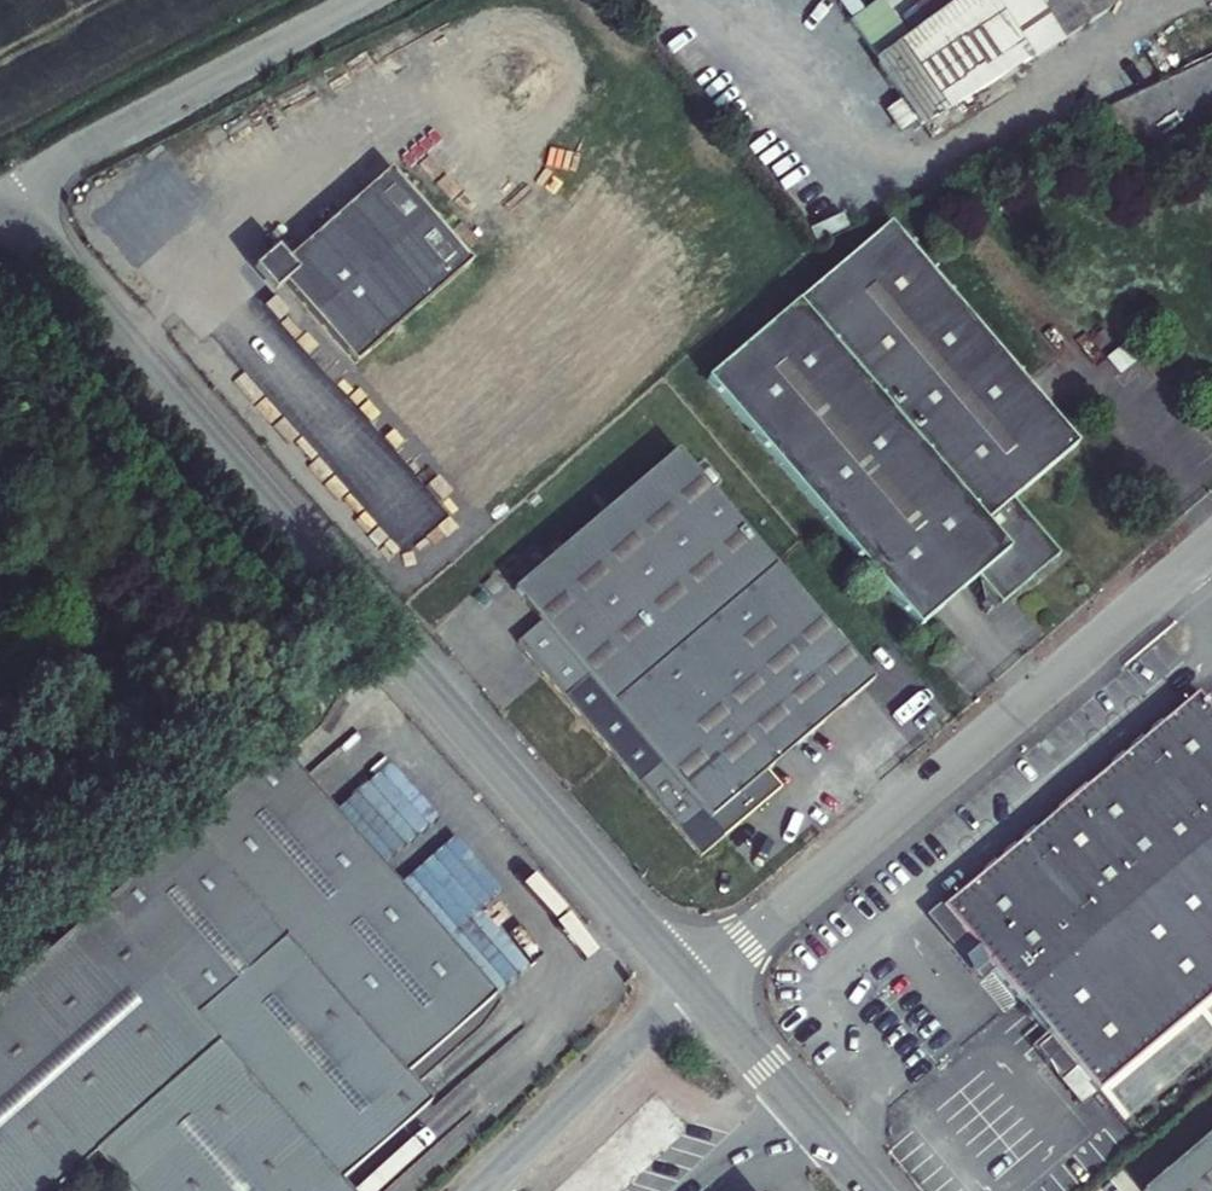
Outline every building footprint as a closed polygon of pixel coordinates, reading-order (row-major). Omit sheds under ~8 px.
[(859,0),(841,0),(863,44),(897,27),(883,0),(873,0),(862,6),(859,0)] [(877,65),(918,129),(1060,42),(1033,0),(962,0),(877,65)] [(911,2),(922,17),(945,0),(914,0),(911,2)] [(1109,0),(1033,0),(1060,42),(1113,7),(1109,0)] [(272,274),(342,356),(458,254),(389,173),(272,274)] [(891,224),(838,268),(888,328),(1022,490),(1078,444),(891,224)] [(458,254),(342,356),(353,368),(469,266),(458,254)] [(838,268),(709,379),(919,628),(978,578),(1002,606),(1061,556),(1012,499),(1022,490),(888,328),(838,268)] [(874,682),(748,534),(678,450),(514,588),(542,621),(518,641),(533,659),(589,725),(639,785),(636,787),(698,861),(780,792),(778,790),(782,787),(768,771),(803,742),(874,682)] [(1196,696),(928,921),(984,988),(998,977),(1023,1009),(1211,850),(1211,715),(1196,696)] [(0,993),(0,1190),(50,1190),(91,1155),(122,1190),(343,1190),(337,1184),(426,1107),(402,1078),(492,1000),(277,751),(0,993)] [(1023,1009),(1049,1039),(1033,1052),(1082,1110),(1096,1098),(1125,1131),(1211,1058),(1211,850),(1023,1009)] [(553,1190),(622,1190),(688,1127),(654,1094),(553,1190)] [(1145,1190),(1211,1190),(1211,1133),(1145,1190)]
